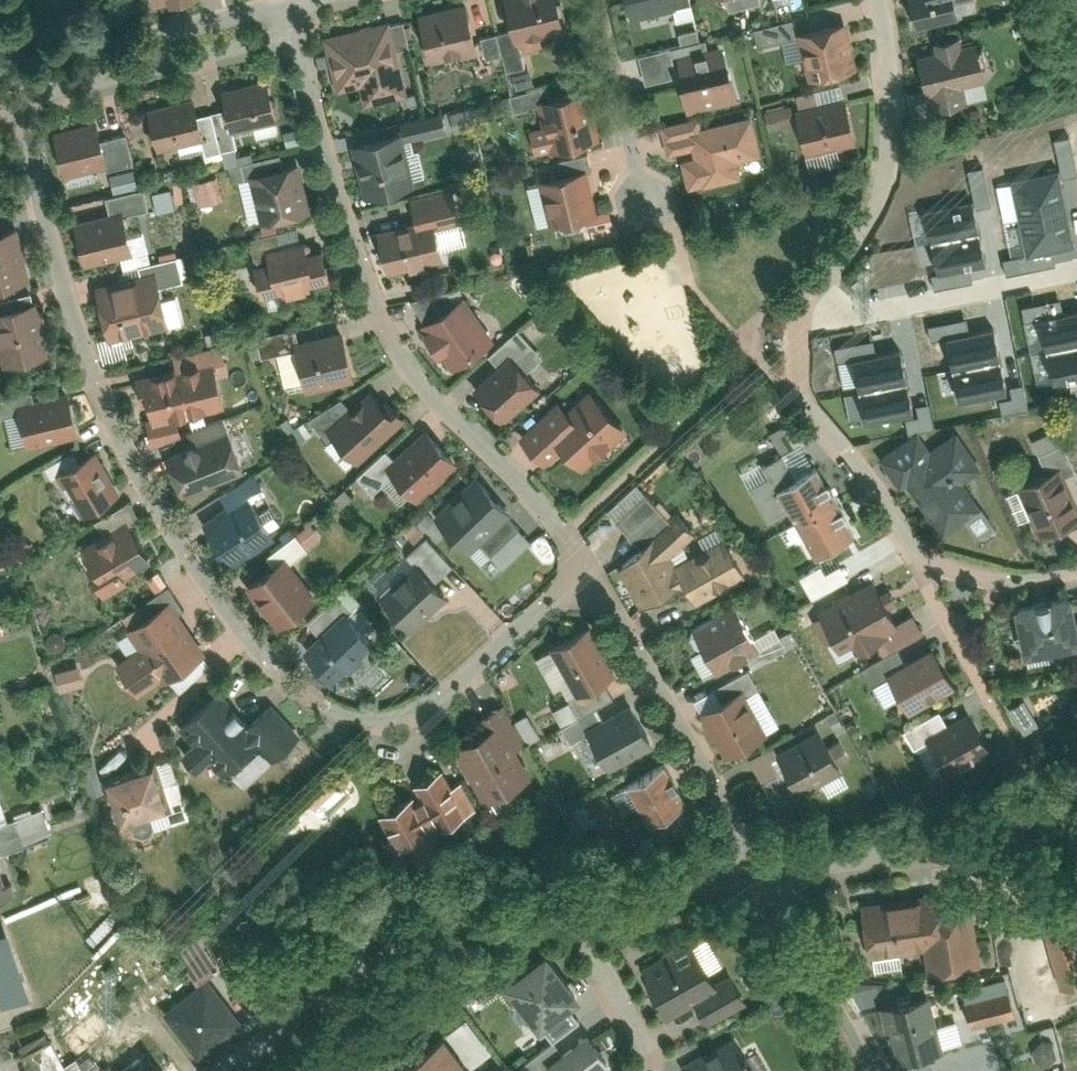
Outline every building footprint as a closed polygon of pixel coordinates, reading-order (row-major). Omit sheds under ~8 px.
[(517,41),(569,28),(562,0),(507,0),(517,41)] [(676,6),(675,0),(620,0),(625,18),(676,6)] [(919,24),(963,12),(960,0),(912,0),(919,24)] [(479,49),(467,1),(423,11),(434,60),(479,49)] [(756,25),(760,43),(798,36),(795,18),(756,25)] [(368,104),(410,94),(394,20),(352,29),(354,38),(328,44),(338,91),(364,86),(368,104)] [(859,69),(849,22),(800,32),(810,80),(859,69)] [(984,37),(917,51),(926,92),(934,90),(938,108),(964,103),(960,85),(992,79),(984,37)] [(675,57),(688,111),(741,98),(728,45),(675,57)] [(229,132),(282,120),(272,78),(219,90),(229,132)] [(857,138),(846,94),(819,101),(816,89),(796,94),(799,107),(795,108),(806,151),(857,138)] [(602,141),(590,91),(539,103),(551,154),(602,141)] [(157,149),(207,137),(197,94),(147,106),(157,149)] [(457,130),(477,126),(474,107),(454,110),(457,130)] [(763,153),(754,113),(689,129),(690,134),(667,140),(671,156),(694,150),(696,158),(684,161),(691,189),(744,176),(740,159),(763,153)] [(109,165),(97,119),(54,130),(66,176),(109,165)] [(405,133),(353,144),(365,198),(417,187),(405,133)] [(421,150),(411,152),(416,177),(426,175),(421,150)] [(301,163),(250,175),(263,227),(313,215),(301,163)] [(1076,238),(1061,166),(1012,176),(1028,248),(1076,238)] [(589,167),(538,180),(550,230),(602,217),(589,167)] [(112,172),(114,189),(139,186),(137,169),(112,172)] [(227,199),(219,174),(194,182),(201,206),(227,199)] [(156,191),(160,211),(178,208),(175,188),(156,191)] [(938,270),(987,260),(974,196),(925,206),(938,270)] [(125,208),(76,221),(87,265),(136,252),(125,208)] [(378,235),(388,273),(447,258),(438,220),(378,235)] [(13,230),(0,234),(0,288),(26,281),(13,230)] [(268,301),(335,281),(324,246),(311,249),(308,239),(269,250),(272,261),(257,266),(268,301)] [(172,324),(158,270),(98,286),(112,340),(172,324)] [(467,294),(423,324),(454,370),(498,341),(467,294)] [(0,311),(0,345),(5,367),(55,355),(42,301),(0,311)] [(1041,314),(1055,377),(1076,372),(1076,306),(1041,314)] [(996,325),(948,335),(960,396),(1008,387),(996,325)] [(356,377),(343,330),(295,343),(308,390),(356,377)] [(901,346),(855,355),(868,419),(914,410),(901,346)] [(513,353),(474,389),(505,421),(544,385),(513,353)] [(222,402),(213,363),(139,380),(143,397),(150,395),(155,418),(222,402)] [(71,390),(20,401),(29,447),(81,436),(71,390)] [(406,425),(375,390),(330,429),(360,464),(406,425)] [(628,428),(592,390),(570,411),(560,401),(521,438),(548,466),(567,448),(586,467),(628,428)] [(460,464),(429,428),(388,463),(420,499),(460,464)] [(909,482),(945,535),(984,508),(964,478),(982,466),(958,432),(935,448),(922,429),(881,457),(901,487),(909,482)] [(248,472),(232,430),(167,454),(182,496),(248,472)] [(98,450),(57,474),(82,518),(123,494),(98,450)] [(824,463),(779,488),(817,557),(862,532),(853,515),(834,481),(824,463)] [(1018,485),(1043,540),(1076,524),(1076,504),(1059,466),(1018,485)] [(514,516),(479,476),(436,514),(471,554),(514,516)] [(206,525),(233,566),(277,537),(250,497),(206,525)] [(678,510),(620,567),(642,607),(684,583),(670,558),(698,530),(678,510)] [(153,561),(130,521),(85,547),(96,566),(91,569),(107,597),(132,582),(128,576),(153,561)] [(748,574),(727,536),(678,563),(699,601),(748,574)] [(289,555),(247,586),(280,630),(321,599),(289,555)] [(812,595),(859,575),(852,559),(827,570),(824,563),(802,572),(812,595)] [(448,596),(419,563),(376,601),(405,633),(448,596)] [(899,618),(876,578),(818,611),(841,651),(856,642),(863,654),(886,641),(879,629),(899,618)] [(167,588),(136,613),(143,622),(174,597),(167,588)] [(1028,655),(1076,647),(1076,594),(1019,604),(1028,655)] [(210,654),(174,602),(129,634),(140,650),(119,664),(142,697),(163,682),(165,686),(210,654)] [(705,649),(717,670),(762,645),(738,603),(693,628),(691,638),(696,648),(705,649)] [(377,645),(348,611),(301,652),(330,685),(377,645)] [(593,625),(552,648),(579,696),(620,673),(593,625)] [(958,684),(936,646),(890,673),(912,711),(958,684)] [(83,666),(60,669),(62,689),(86,685),(83,666)] [(701,713),(726,758),(769,734),(744,689),(701,713)] [(220,692),(179,729),(193,745),(182,755),(200,774),(211,764),(225,779),(266,742),(273,749),(290,734),(271,713),(254,728),(220,692)] [(655,744),(632,704),(590,728),(612,768),(655,744)] [(994,749),(973,712),(928,738),(949,775),(994,749)] [(529,714),(516,721),(530,743),(542,736),(529,714)] [(505,722),(455,749),(485,805),(535,778),(505,722)] [(844,770),(821,730),(777,755),(800,795),(844,770)] [(172,810),(157,760),(103,777),(119,827),(172,810)] [(689,804),(667,764),(629,785),(652,825),(689,804)] [(441,849),(433,834),(469,815),(445,770),(417,785),(421,793),(381,815),(410,866),(441,849)] [(616,795),(624,806),(636,799),(628,787),(616,795)] [(14,899),(0,860),(0,904),(14,899)] [(935,972),(981,965),(971,910),(944,914),(940,890),(863,903),(871,955),(930,945),(935,972)] [(1044,931),(1062,984),(1076,979),(1076,931),(1073,921),(1044,931)] [(27,996),(7,934),(0,936),(0,999),(2,1005),(27,996)] [(642,971),(666,1017),(720,988),(696,942),(642,971)] [(506,983),(540,1028),(584,995),(550,950),(506,983)] [(204,977),(161,1010),(196,1056),(239,1023),(204,977)] [(1015,987),(966,1000),(973,1026),(1022,1013),(1015,987)] [(931,992),(885,1004),(900,1061),(946,1049),(931,992)] [(395,1070),(460,1070),(466,1066),(438,1029),(391,1065),(395,1070)] [(591,1031),(550,1062),(556,1070),(610,1070),(617,1066),(591,1031)] [(139,1034),(122,1047),(133,1062),(121,1070),(166,1070),(139,1034)] [(684,1063),(688,1070),(753,1070),(735,1036),(684,1063)] [(79,1058),(68,1065),(71,1070),(87,1070),(79,1058)] [(933,1058),(908,1066),(910,1070),(937,1070),(933,1058)]
